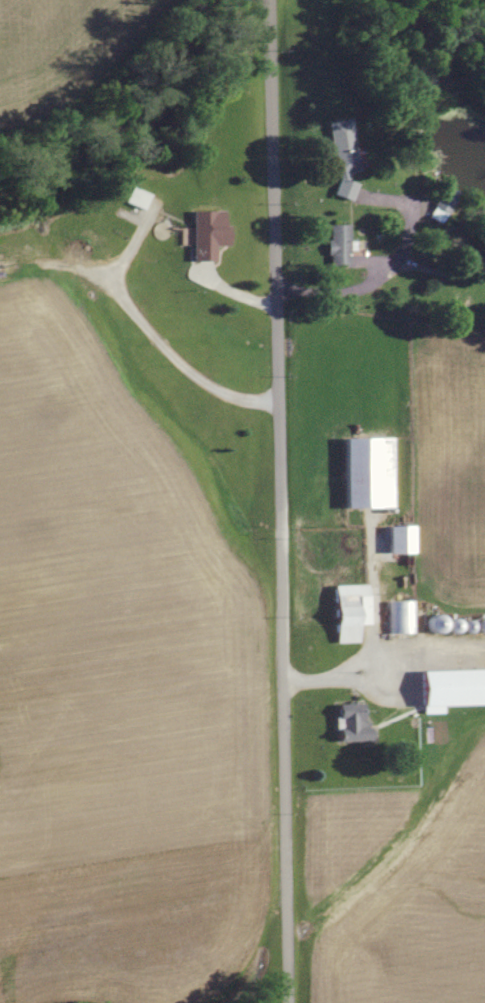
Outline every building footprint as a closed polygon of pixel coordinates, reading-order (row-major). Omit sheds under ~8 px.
[(336,176),(359,171),(349,119),(326,123),(336,176)] [(357,184),(340,178),(333,195),(351,201),(357,184)] [(427,217),(441,224),(457,192),(444,185),(427,217)] [(150,195),(131,187),(124,203),(143,211),(150,195)] [(193,261),(216,261),(215,246),(230,246),(230,226),(224,226),(224,211),(192,212),(193,261)] [(349,225),(329,225),(328,265),(350,265),(350,250),(355,251),(355,242),(349,242),(349,225)] [(392,438),(345,438),(346,509),(393,508),(392,438)] [(389,527),(390,554),(414,554),(414,526),(389,527)] [(337,644),(359,643),(359,625),(369,625),(368,585),(335,586),(337,644)] [(386,602),(387,635),(415,634),(415,602),(386,602)] [(484,705),(484,670),(422,671),(423,707),(484,705)] [(371,741),(370,722),(362,722),(362,704),(338,704),(339,742),(371,741)]
